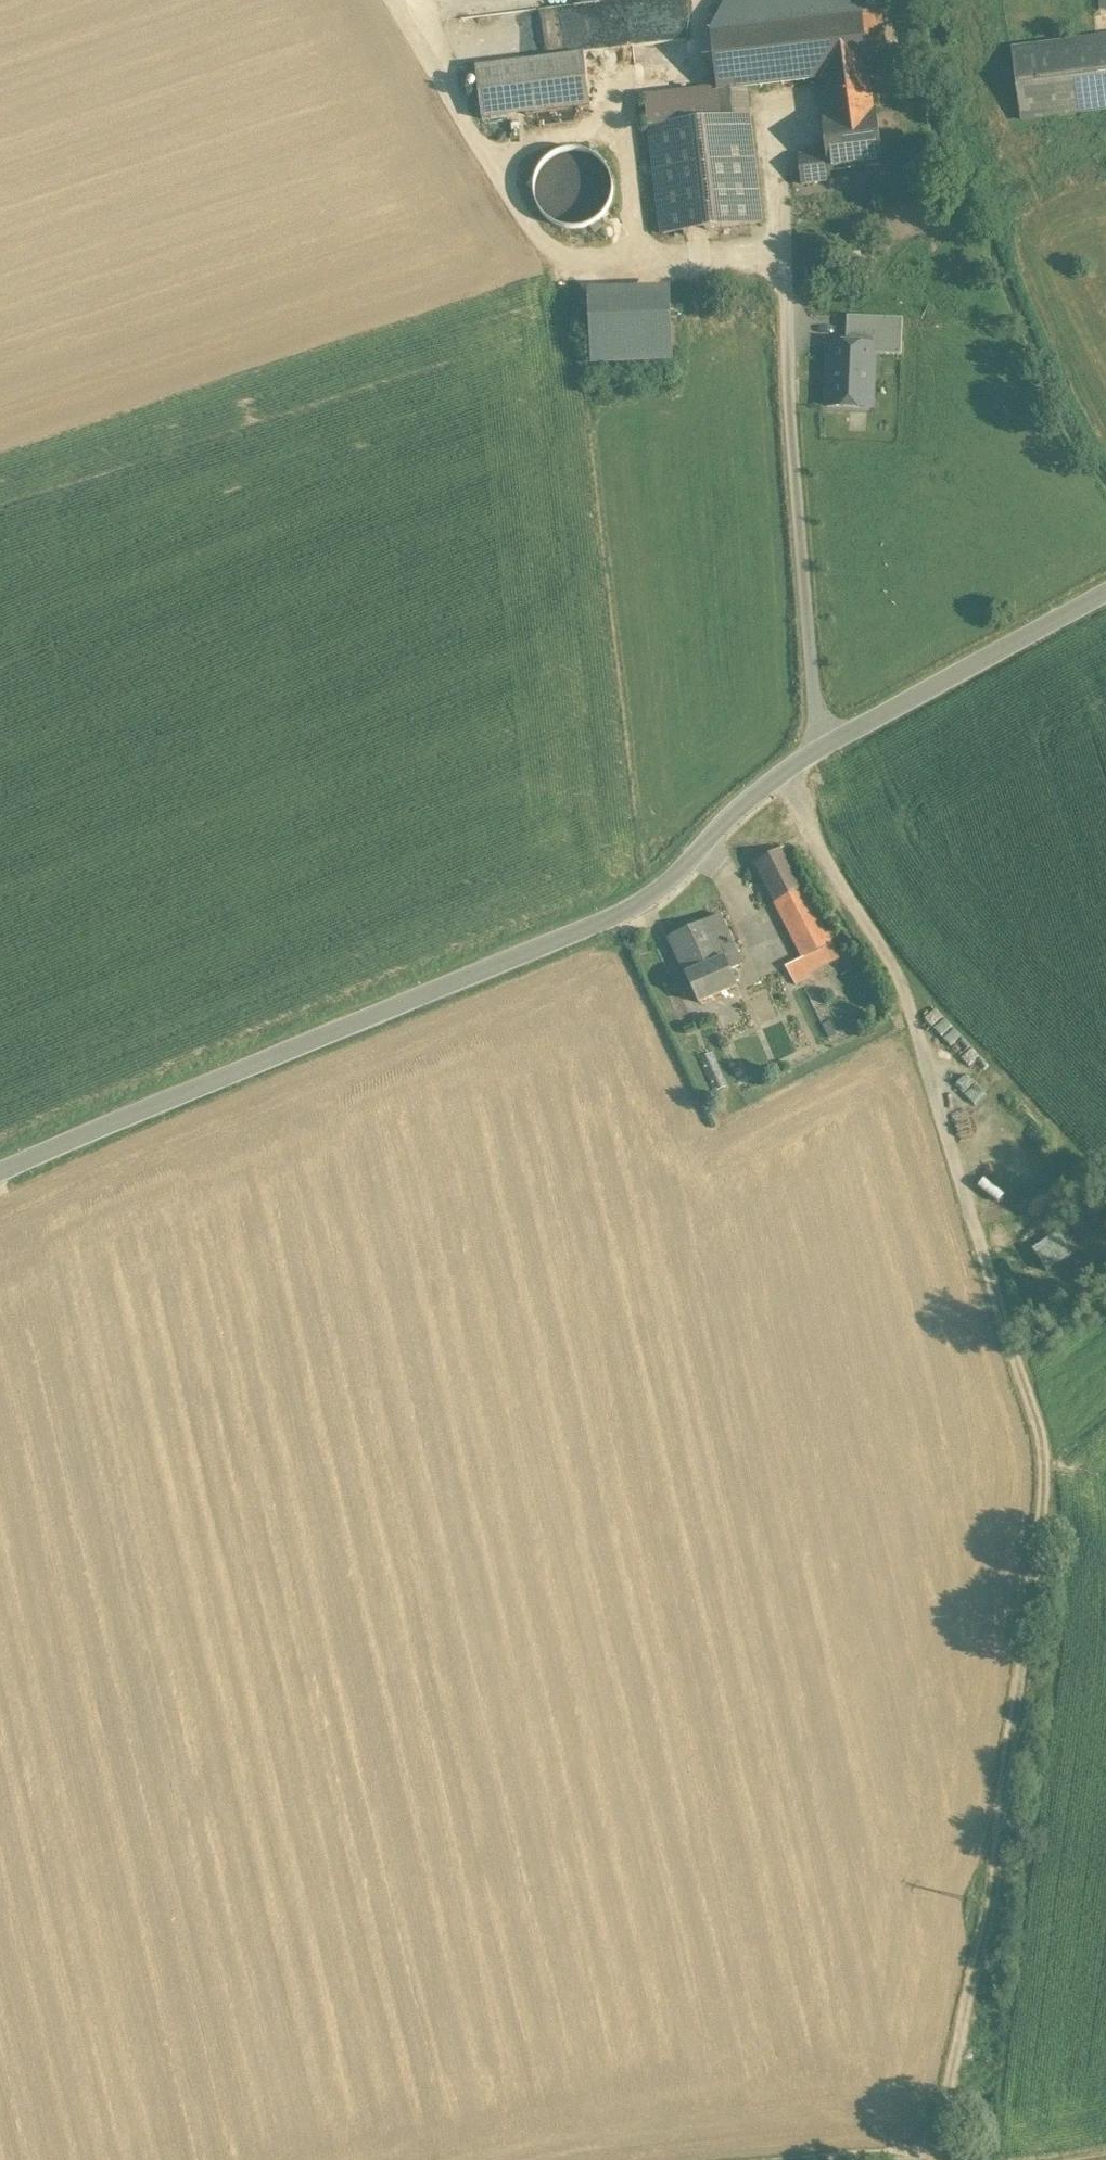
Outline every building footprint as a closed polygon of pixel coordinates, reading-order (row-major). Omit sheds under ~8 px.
[(726,4),(729,28),(863,13),(861,0),(764,0),(726,4)] [(883,11),(863,13),(870,74),(890,70),(883,11)] [(729,28),(711,30),(718,92),(745,88),(819,80),(869,74),(870,74),(863,13),(729,28)] [(1013,49),(1022,120),(1105,109),(1105,37),(1013,49)] [(584,54),(477,67),(483,119),(591,106),(584,54)] [(869,74),(819,80),(827,152),(830,170),(883,164),(877,112),(873,112),(869,74)] [(745,88),(718,92),(721,119),(748,116),(745,88)] [(721,119),(650,128),(662,234),(762,222),(749,116),(748,116),(721,119)] [(827,152),(799,155),(803,184),(831,181),(830,170),(827,152)] [(604,194),(606,183),(604,172),(598,163),(588,157),(578,155),(567,158),(558,164),(552,173),(550,184),(552,195),(558,204),(567,210),(578,212),(589,209),(598,203),(604,194)] [(668,302),(593,303),(594,367),(670,365),(668,302)] [(875,346),(834,344),(832,379),(829,379),(827,406),(872,408),(875,346)] [(757,862),(804,957),(831,944),(783,848),(757,862)] [(723,914),(671,937),(686,972),(725,956),(730,969),(744,963),(723,914)] [(839,960),(831,944),(804,957),(788,966),(796,982),(839,960)] [(725,956),(686,972),(700,1003),(738,987),(730,969),(725,956)] [(724,1080),(715,1061),(707,1065),(716,1084),(724,1080)] [(1033,1246),(1046,1268),(1070,1254),(1056,1232),(1033,1246)]
